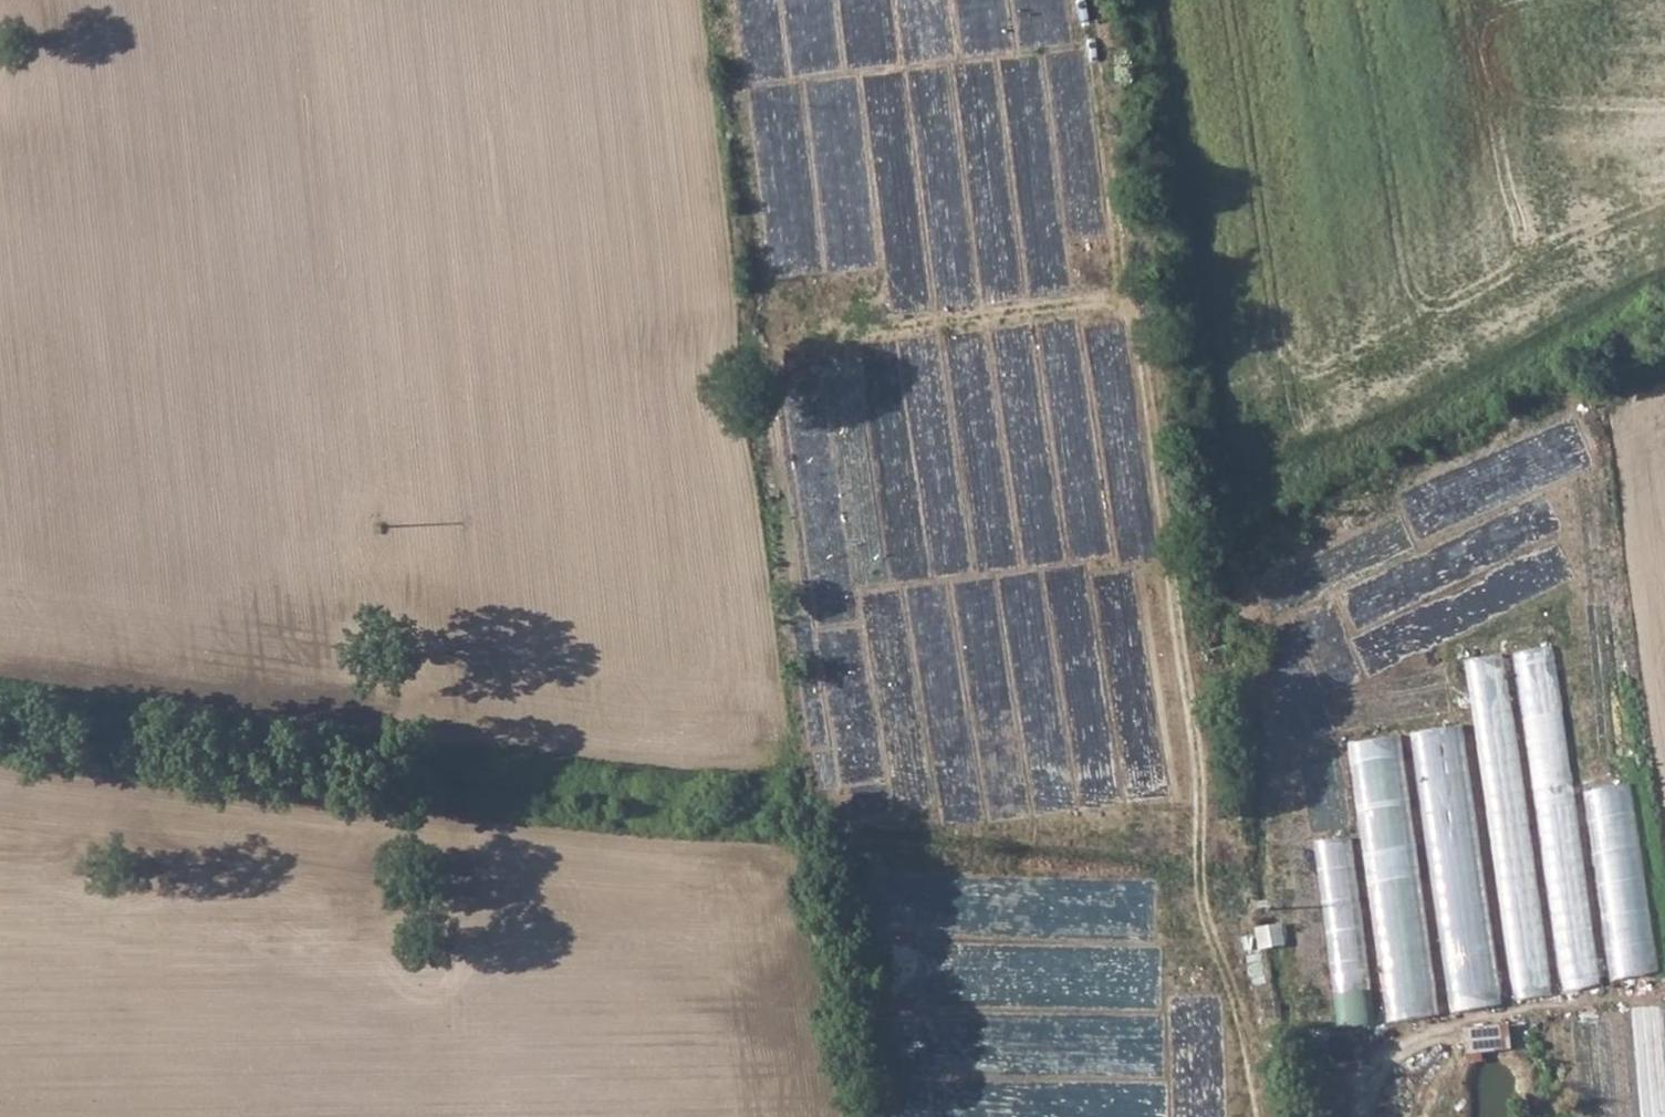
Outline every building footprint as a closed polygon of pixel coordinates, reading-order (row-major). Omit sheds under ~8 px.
[(1351,741),(1382,1020),(1497,1007),(1484,887),(1524,883),(1499,655),(1471,658),(1493,861),(1486,862),(1487,874),(1479,875),(1463,726),(1409,732),(1409,735),(1351,741)] [(1564,711),(1525,715),(1536,810),(1544,809),(1562,971),(1593,967),(1564,711)] [(1343,838),(1310,844),(1338,1008),(1335,1008),(1339,1028),(1374,1022),(1343,838)] [(1257,950),(1282,945),(1277,924),(1253,929),(1257,950)] [(1459,1027),(1460,1054),(1497,1052),(1495,1025),(1459,1027)] [(1626,1079),(1628,1032),(1581,1030),(1579,1078),(1626,1079)]
